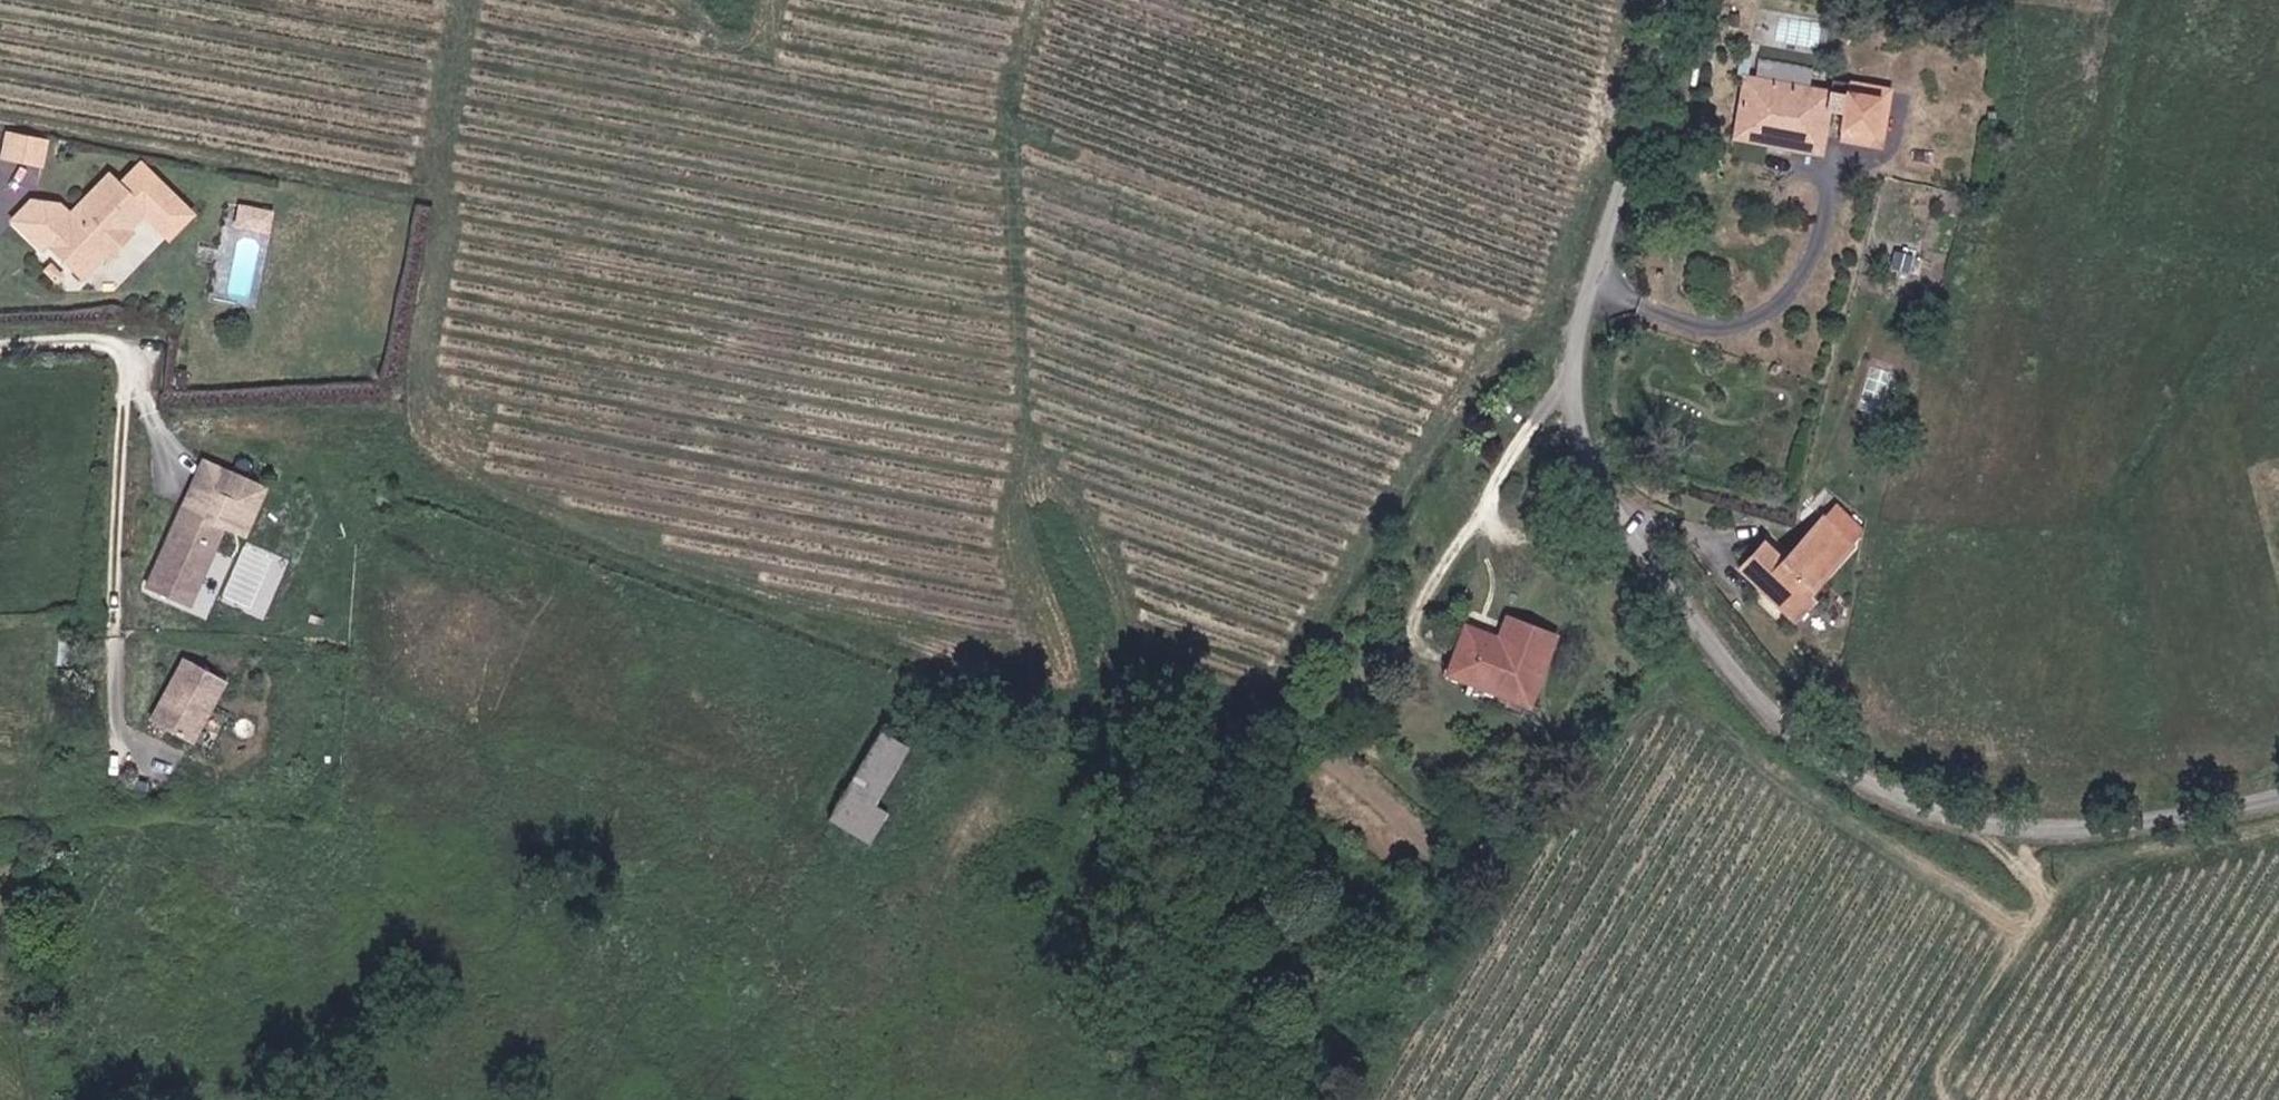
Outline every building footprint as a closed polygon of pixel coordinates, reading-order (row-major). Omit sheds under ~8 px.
[(1841,128),(1879,137),(1885,104),(1849,96),(1849,99),(1745,79),(1737,119),(1772,126),(1769,144),(1821,154),(1830,108),(1844,111),(1841,128)] [(1849,96),(1885,104),(1887,93),(1851,86),(1849,96)] [(1737,119),(1734,137),(1769,144),(1772,126),(1737,119)] [(1839,138),(1877,145),(1879,137),(1841,128),(1839,138)] [(18,132),(15,157),(53,163),(58,140),(18,132)] [(136,229),(153,210),(179,234),(199,213),(173,189),(149,166),(129,187),(118,176),(57,244),(85,270),(109,246),(119,256),(140,234),(136,229)] [(281,206),(250,200),(247,219),(278,225),(281,206)] [(109,246),(85,270),(96,280),(119,256),(109,246)] [(181,615),(217,542),(238,553),(261,507),(241,497),(201,476),(181,515),(140,595),(181,615)] [(1774,560),(1750,585),(1806,637),(1825,617),(1818,610),(1860,565),(1830,536),(1792,575),(1774,560)] [(1459,645),(1444,684),(1468,693),(1524,713),(1546,656),(1501,638),(1493,659),(1459,645)] [(175,677),(140,738),(178,761),(214,700),(175,677)] [(825,815),(869,841),(888,809),(875,801),(909,744),(879,726),(825,815)]
